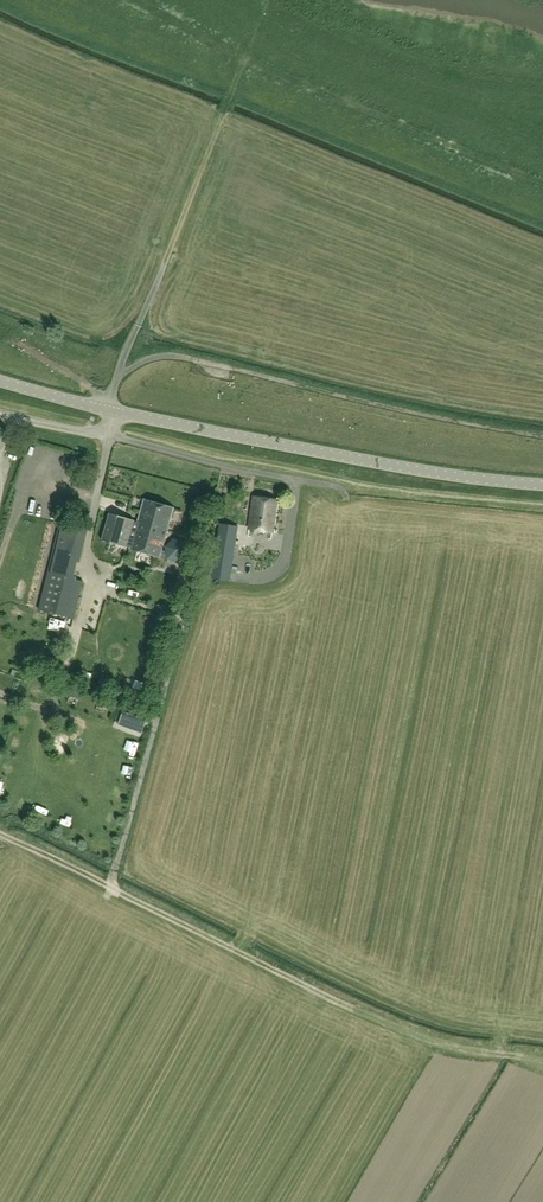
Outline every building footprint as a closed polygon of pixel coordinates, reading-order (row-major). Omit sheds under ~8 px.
[(277,500),(253,497),(249,528),(273,532),(277,500)] [(110,512),(101,540),(159,557),(161,550),(173,509),(144,500),(138,521),(110,512)] [(230,582),(239,527),(219,523),(217,536),(212,535),(205,578),(230,582)] [(86,530),(63,524),(61,532),(84,537),(86,530)] [(165,551),(161,550),(159,557),(167,559),(179,563),(188,555),(186,542),(174,538),(164,547),(165,551)] [(74,579),(79,558),(56,552),(51,573),(74,579)] [(84,581),(74,579),(51,573),(47,572),(39,610),(74,619),(84,581)] [(34,694),(36,685),(29,683),(27,692),(34,694)] [(122,712),(119,720),(143,729),(146,720),(122,712)]
